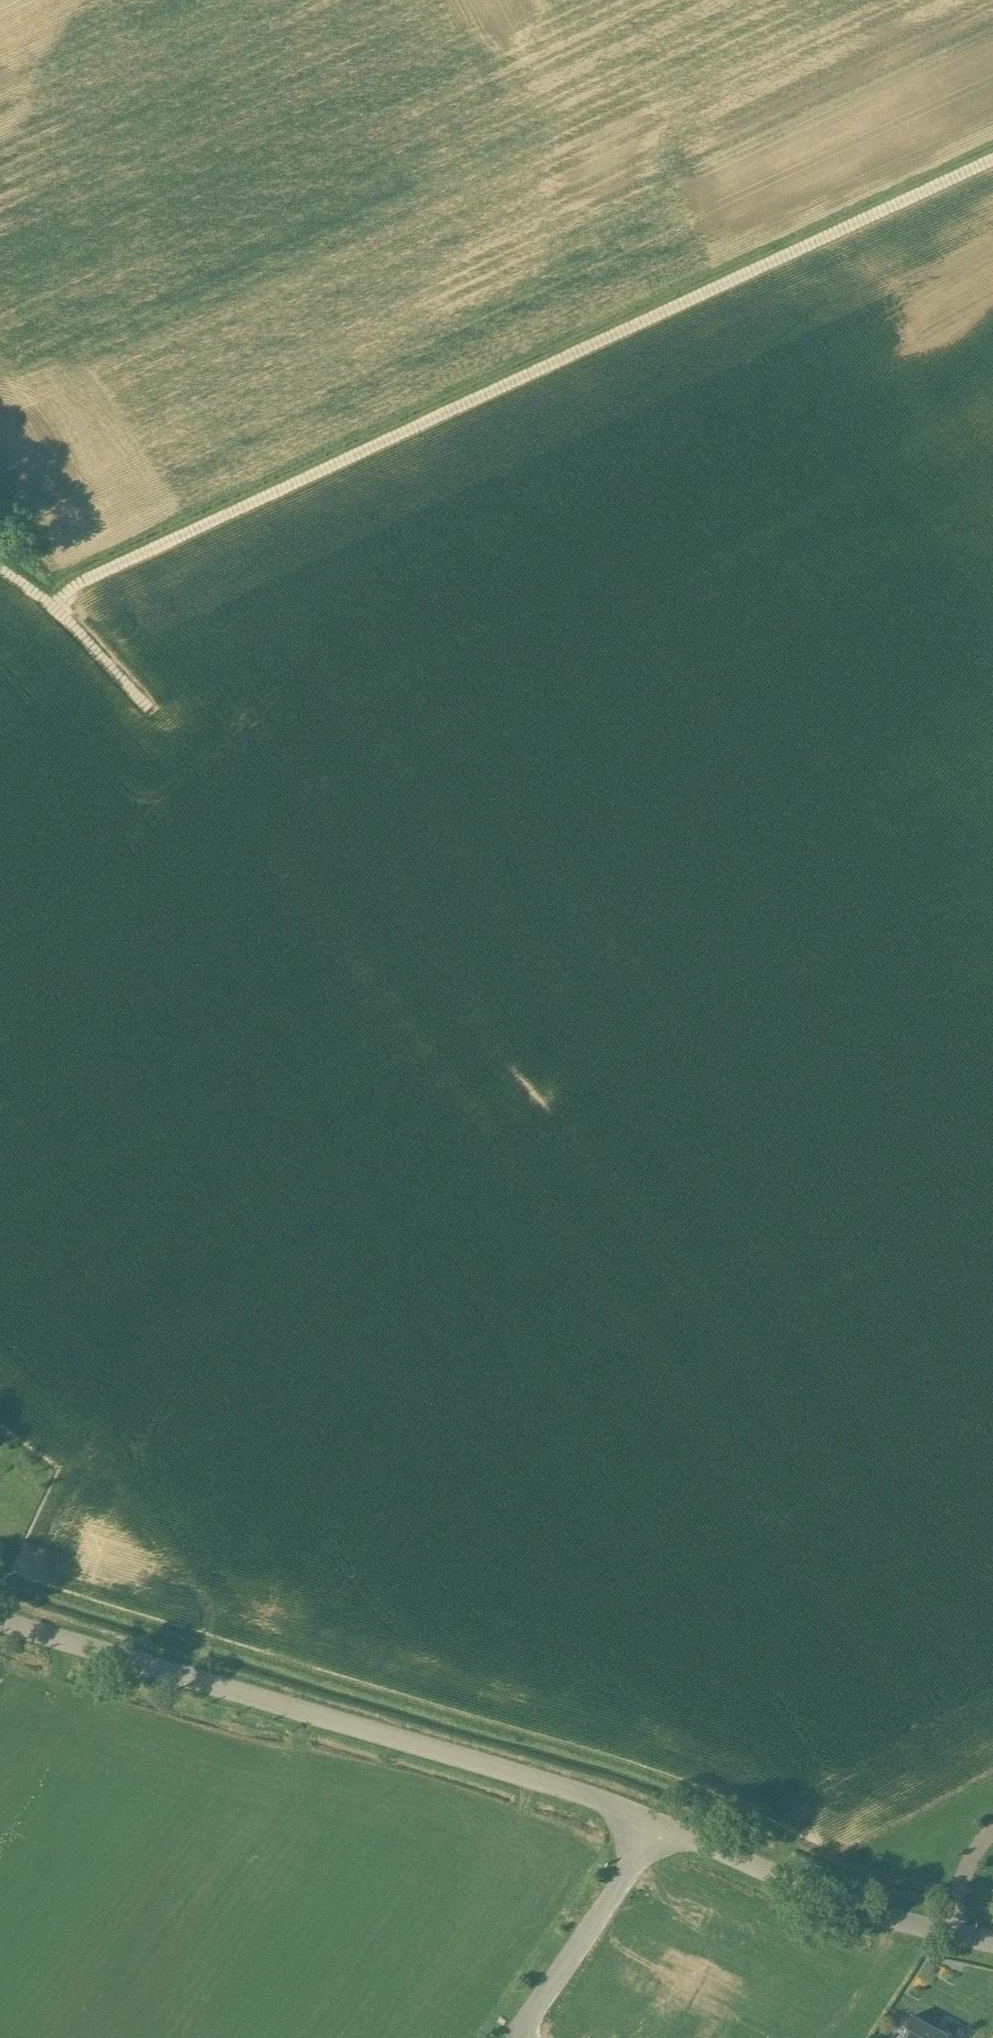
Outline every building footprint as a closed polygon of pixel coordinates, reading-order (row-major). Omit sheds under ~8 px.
[(947,2037),(911,2017),(899,2037),(946,2037),(947,2037)]
